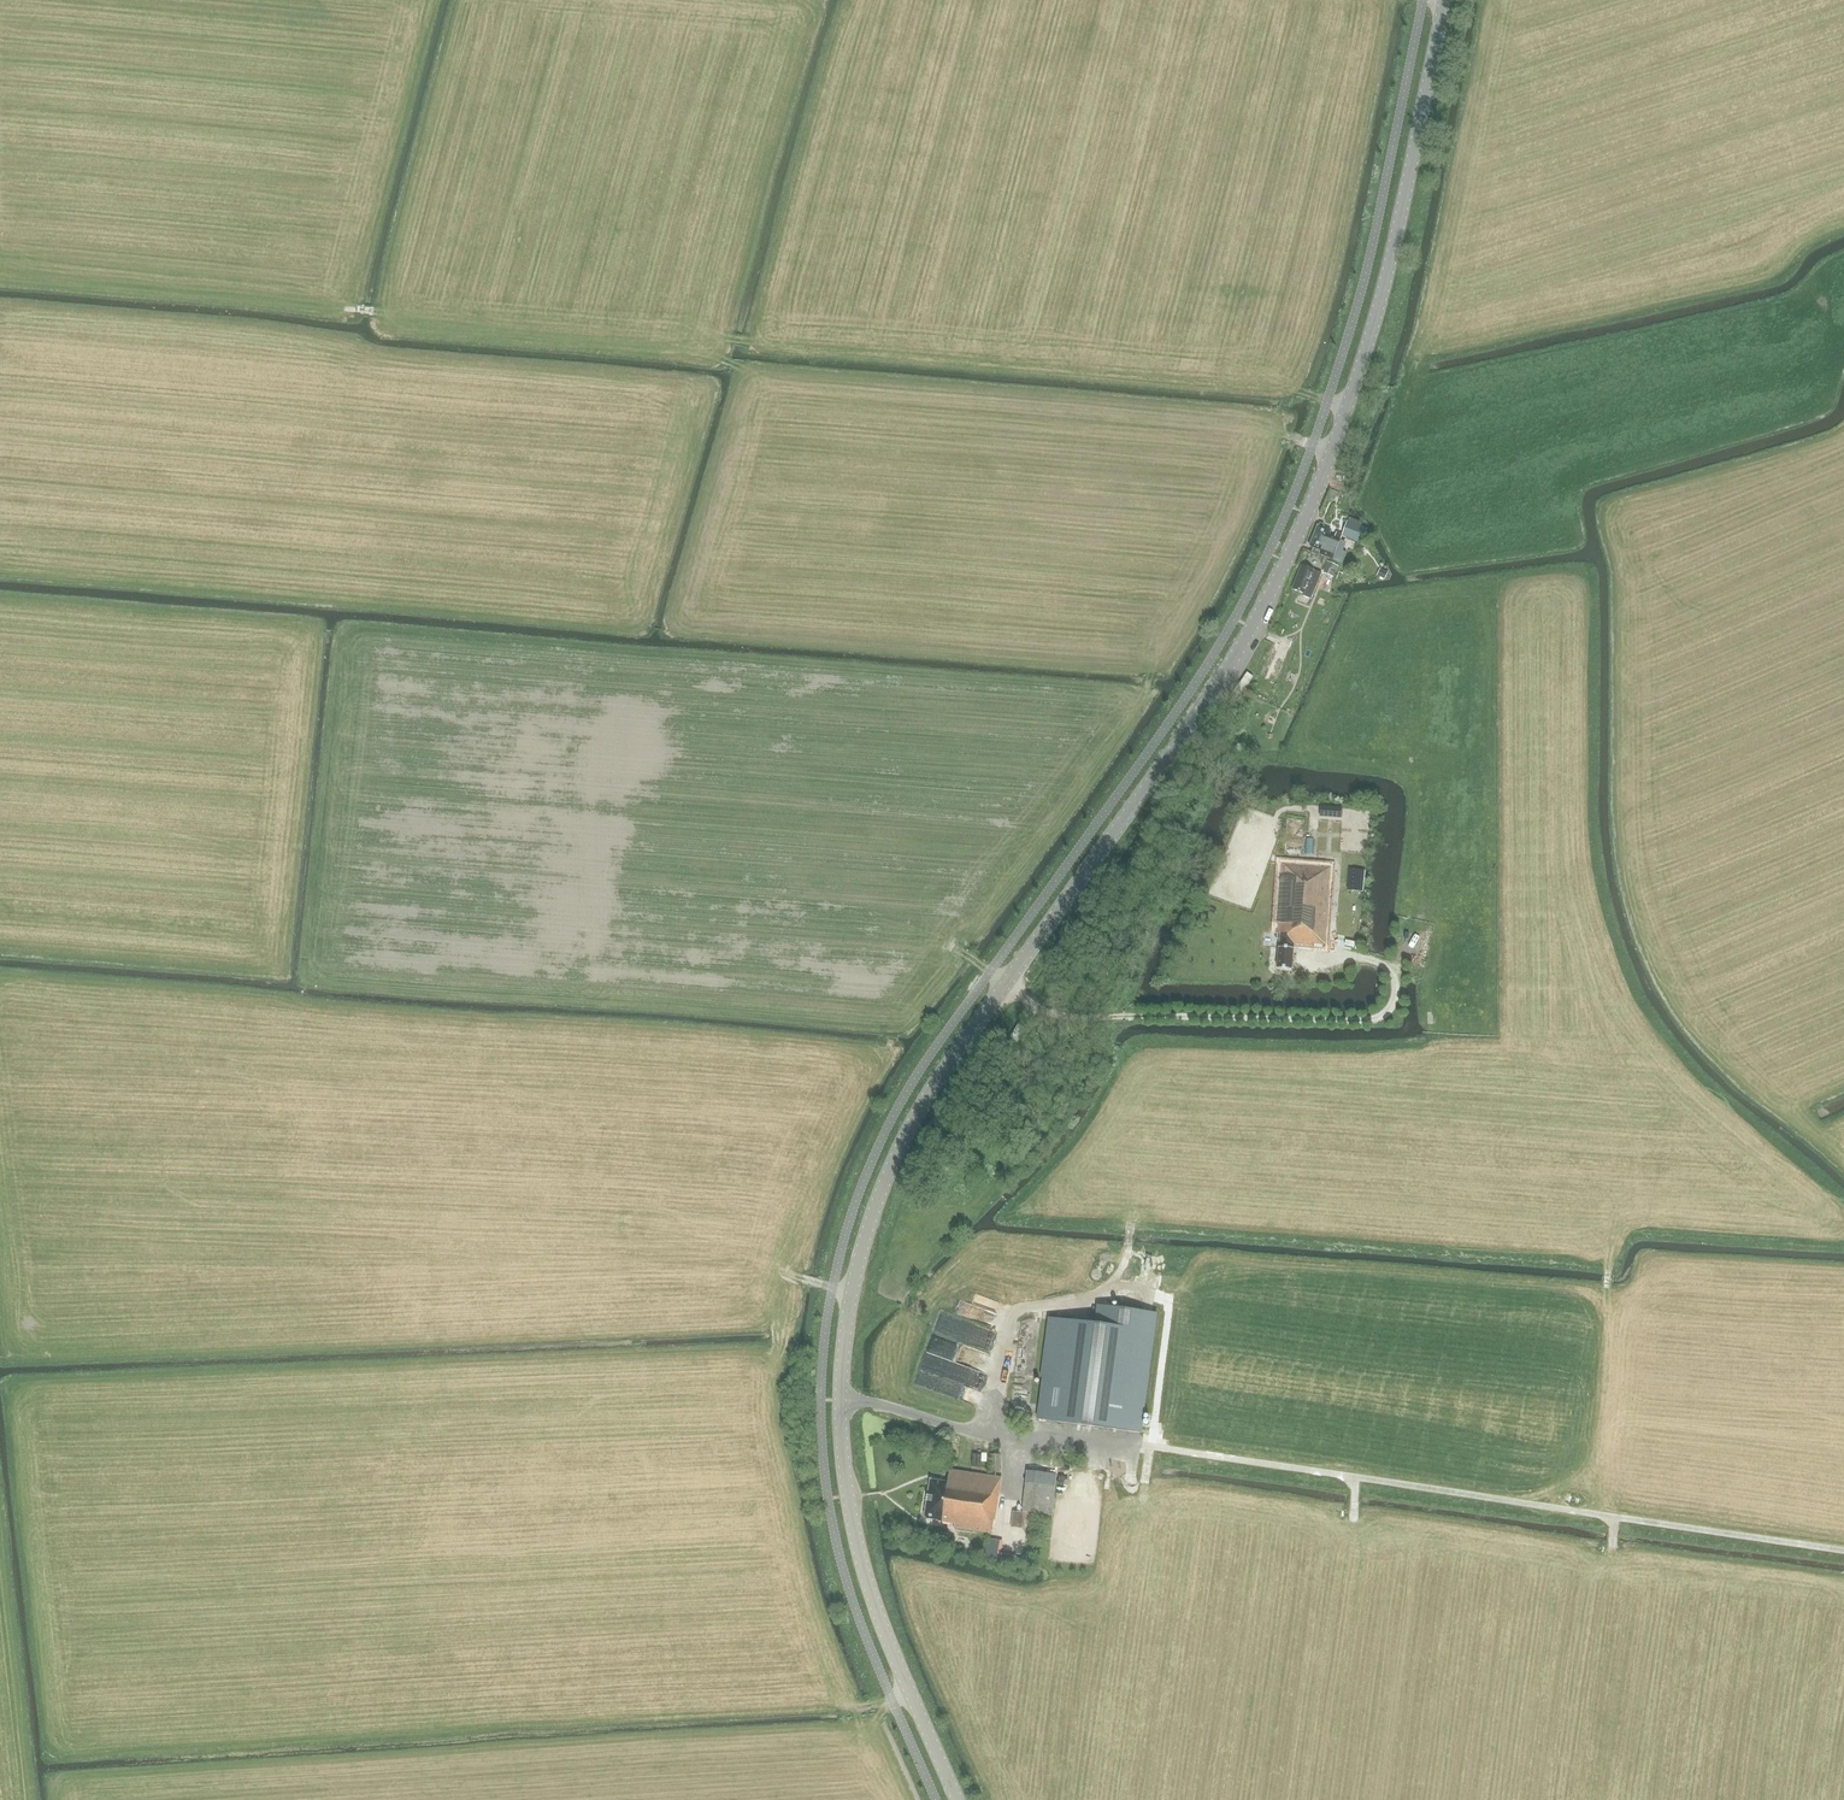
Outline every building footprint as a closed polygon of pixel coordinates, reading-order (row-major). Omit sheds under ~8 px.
[(1364,528),(1350,522),(1345,537),(1359,542),(1364,528)] [(1320,523),(1318,526),(1310,547),(1312,548),(1310,553),(1317,556),(1319,550),(1322,552),(1321,555),(1333,560),(1343,535),(1337,532),(1334,538),(1329,536),(1331,532),(1325,529),(1325,525),(1320,523)] [(1338,566),(1327,561),(1323,571),(1324,571),(1323,573),(1333,578),(1338,566)] [(1322,574),(1315,571),(1302,565),(1293,589),(1305,594),(1304,596),(1312,600),(1322,574)] [(1380,568),(1377,575),(1382,578),(1385,579),(1389,572),(1383,569),(1380,568)] [(1343,816),(1343,809),(1323,808),(1322,815),(1343,816)] [(1325,945),(1331,867),(1282,864),(1276,934),(1281,934),(1278,970),(1292,972),(1294,947),(1314,948),(1314,944),(1325,945)] [(1350,870),(1349,883),(1354,883),(1353,890),(1363,891),(1365,871),(1350,870)] [(1016,1040),(1024,1028),(1019,1025),(1011,1037),(1016,1040)] [(1140,1432),(1155,1313),(1098,1305),(1096,1324),(1052,1319),(1038,1419),(1140,1432)] [(926,1354),(916,1384),(938,1391),(942,1378),(985,1392),(990,1374),(956,1363),(958,1358),(948,1355),(946,1361),(926,1354)] [(992,1471),(1001,1471),(1000,1455),(992,1455),(992,1471)] [(996,1521),(1002,1478),(950,1470),(948,1482),(931,1480),(926,1519),(939,1521),(955,1524),(955,1527),(992,1533),(994,1521),(996,1521)] [(1024,1512),(1053,1516),(1056,1485),(1057,1475),(1028,1471),(1024,1512)] [(1022,1529),(1023,1513),(1013,1512),(1012,1528),(1022,1529)] [(1015,1567),(1017,1558),(998,1555),(1001,1541),(989,1539),(986,1560),(996,1562),(996,1564),(1015,1567)]
